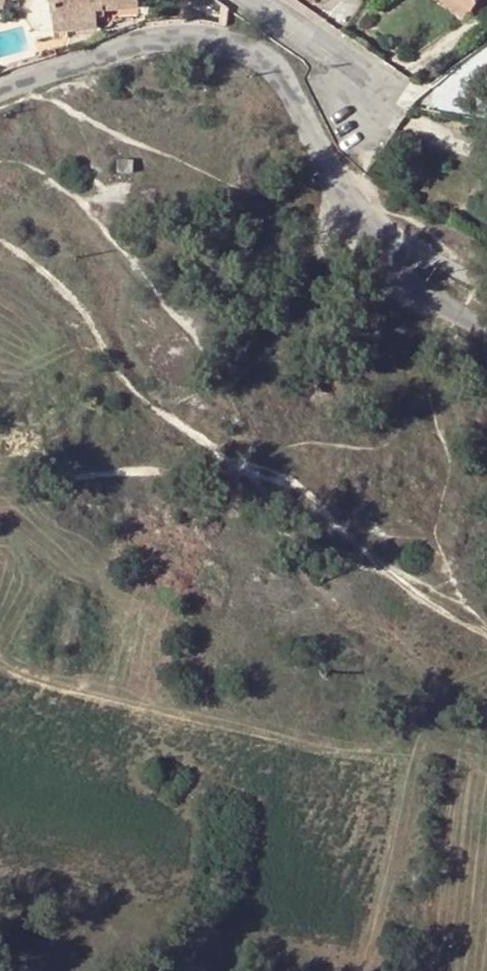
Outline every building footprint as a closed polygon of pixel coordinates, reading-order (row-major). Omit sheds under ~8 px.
[(53,21),(95,18),(95,13),(138,10),(137,0),(51,0),(53,21)] [(459,0),(440,0),(465,17),(471,8),(459,0)] [(471,8),(477,0),(459,0),(471,8)] [(96,30),(95,18),(53,21),(53,33),(96,30)] [(130,172),(130,160),(116,159),(114,171),(130,172)]
